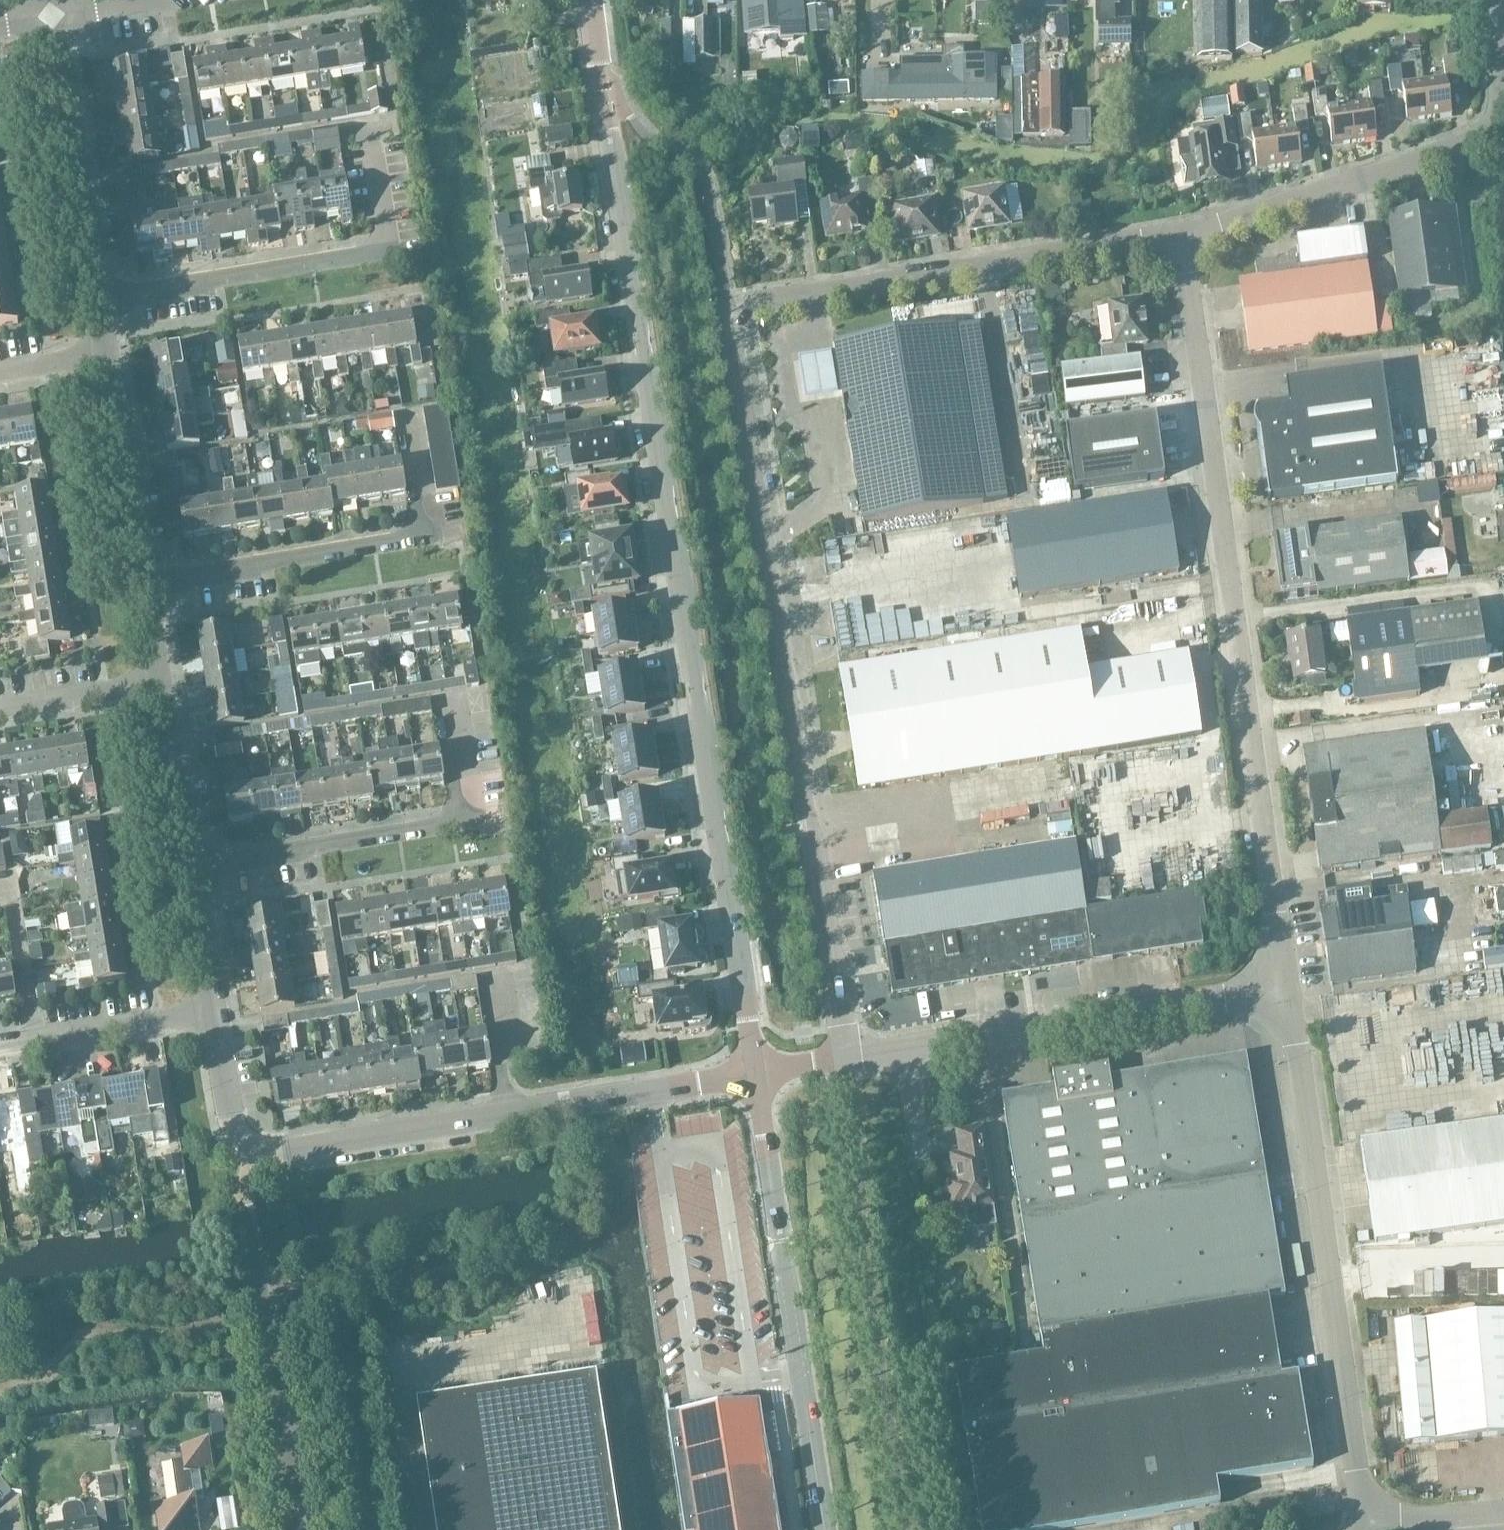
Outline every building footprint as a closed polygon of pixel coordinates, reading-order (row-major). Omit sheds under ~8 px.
[(779,41),(794,39),(791,0),(742,0),(745,33),(779,30),(779,41)] [(1231,59),(1230,0),(1196,0),(1197,59),(1231,59)] [(1261,53),(1260,0),(1234,0),(1235,53),(1261,53)] [(1357,8),(1391,8),(1391,0),(1357,0),(1357,8)] [(806,34),(828,32),(826,6),(804,8),(806,34)] [(1129,20),(1097,21),(1097,46),(1131,45),(1129,20)] [(681,54),(680,22),(660,22),(661,54),(681,54)] [(721,58),(720,22),(682,23),(683,66),(694,66),(694,59),(721,58)] [(334,44),(339,74),(364,70),(359,39),(358,39),(356,29),(346,31),(348,41),(334,44)] [(1405,35),(1408,52),(1420,51),(1417,34),(1405,35)] [(329,76),(339,74),(334,44),(320,46),(319,35),(309,36),(318,92),(331,89),(329,76)] [(308,93),(318,92),(309,36),(299,38),(301,49),(287,51),(292,81),(306,79),(308,93)] [(268,85),(292,81),(287,51),(273,54),(272,43),(262,44),(268,85)] [(268,85),(262,44),(252,46),(254,57),(240,59),(244,89),(268,85)] [(863,102),(899,101),(995,100),(995,58),(963,59),(963,48),(952,48),(953,59),(899,59),(900,75),(862,76),(863,102)] [(214,51),(220,93),(244,89),(240,59),(225,61),(223,50),(214,51)] [(197,97),(220,93),(214,51),(204,53),(206,64),(192,66),(197,97)] [(179,81),(187,80),(183,56),(171,58),(171,60),(165,61),(167,70),(173,69),(175,82),(179,81)] [(1445,79),(1424,82),(1429,119),(1451,116),(1447,85),(1459,84),(1456,59),(1443,61),(1445,79)] [(106,93),(147,87),(158,85),(156,74),(145,76),(143,62),(112,67),(115,82),(104,84),(106,93)] [(1306,86),(1319,83),(1316,67),(1303,69),(1306,86)] [(1429,119),(1424,82),(1402,85),(1400,67),(1387,68),(1390,93),(1403,92),(1407,122),(1429,119)] [(179,81),(182,105),(191,103),(187,80),(179,81)] [(1062,81),(1022,81),(1023,137),(1039,137),(1039,136),(1063,136),(1062,81)] [(1370,103),(1349,106),(1354,143),(1376,140),(1372,109),(1384,108),(1381,83),(1367,85),(1370,103)] [(147,87),(106,93),(107,103),(118,101),(120,115),(151,110),(147,87)] [(1229,90),(1231,108),(1232,107),(1233,114),(1244,113),(1243,106),(1244,106),(1242,88),(1229,90)] [(1354,143),(1349,106),(1327,109),(1325,91),(1312,93),(1315,118),(1327,116),(1332,146),(1354,143)] [(368,94),(370,106),(372,115),(388,112),(384,92),(368,94)] [(1224,96),(1199,99),(1203,119),(1227,115),(1224,96)] [(195,127),(191,103),(182,105),(186,128),(195,127)] [(545,104),(533,105),(534,127),(546,126),(545,104)] [(346,119),(372,115),(370,106),(345,110),(346,119)] [(1295,128),(1274,131),(1279,167),(1301,164),(1297,134),(1309,132),(1305,107),(1292,109),(1295,128)] [(114,141),(164,132),(167,132),(165,121),(153,123),(151,110),(120,115),(123,130),(112,131),(114,141)] [(322,114),(323,123),(346,119),(345,110),(322,114)] [(300,127),(323,123),(322,114),(298,118),(300,127)] [(1279,167),(1274,131),(1252,134),(1250,115),(1236,117),(1240,142),(1252,140),(1257,170),(1279,167)] [(276,131),(300,127),(298,118),(274,121),(276,131)] [(252,135),(276,131),(274,121),(250,125),(252,135)] [(1189,137),(1192,157),(1179,159),(1183,186),(1196,184),(1196,186),(1227,182),(1223,150),(1236,148),(1232,123),(1212,125),(1213,134),(1189,137)] [(228,139),(252,135),(250,125),(227,129),(228,139)] [(200,152),(195,127),(186,128),(189,153),(200,152)] [(206,142),(228,139),(227,129),(204,133),(206,142)] [(312,133),(314,145),(338,141),(336,129),(312,133)] [(547,133),(549,147),(572,143),(570,130),(547,133)] [(166,142),(164,132),(114,141),(117,160),(122,164),(159,158),(156,144),(166,142)] [(816,134),(801,132),(804,153),(818,155),(816,134)] [(298,148),(314,145),(312,133),(288,137),(290,146),(297,144),(298,148)] [(264,150),(290,146),(288,137),(263,141),(264,150)] [(242,153),(264,150),(263,141),(241,144),(242,153)] [(242,153),(241,144),(217,148),(218,157),(242,153)] [(195,161),(197,169),(220,166),(218,157),(195,161)] [(792,185),(805,183),(802,159),(776,163),(779,190),(749,194),(753,226),(780,222),(780,226),(797,224),(792,185)] [(172,173),(197,169),(195,161),(171,165),(172,173)] [(150,177),(172,173),(171,165),(148,169),(150,177)] [(933,168),(917,167),(916,185),(932,186),(933,168)] [(150,177),(148,169),(148,168),(123,172),(125,185),(150,181),(150,177)] [(311,217),(325,215),(320,186),(308,188),(305,170),(294,172),(297,190),(303,231),(313,229),(311,217)] [(528,173),(531,192),(539,190),(543,220),(547,222),(560,220),(562,217),(562,214),(582,211),(577,177),(554,180),(553,170),(528,173)] [(319,177),(320,186),(325,215),(338,213),(340,225),(351,223),(343,173),(319,177)] [(823,195),(821,197),(827,237),(865,231),(864,226),(862,214),(877,211),(873,192),(871,179),(857,181),(859,195),(836,199),(836,197),(832,194),(823,195)] [(969,231),(1009,224),(1003,189),(964,195),(969,231)] [(272,194),(273,201),(276,223),(278,223),(291,221),(293,232),(303,231),(297,190),(272,194)] [(227,209),(232,239),(246,237),(247,247),(257,245),(251,205),(249,191),(239,193),(241,206),(227,209)] [(204,212),(210,253),(219,251),(218,241),(232,239),(227,209),(214,211),(212,198),(202,199),(204,212)] [(180,216),(185,247),(199,244),(200,254),(210,253),(204,212),(202,199),(178,203),(180,216)] [(279,231),(278,223),(276,223),(273,201),(251,205),(257,245),(267,244),(265,234),(279,231)] [(898,243),(938,236),(932,201),(893,207),(898,243)] [(170,249),(185,247),(180,216),(166,218),(165,206),(155,207),(157,220),(156,220),(162,261),(172,259),(170,249)] [(1459,303),(1457,293),(1447,217),(1456,216),(1455,207),(1388,216),(1399,300),(1401,317),(1416,315),(1417,320),(1432,318),(1430,313),(1430,307),(1459,303)] [(152,262),(162,261),(156,220),(130,224),(135,255),(151,252),(152,262)] [(1286,255),(1287,259),(1255,263),(1258,279),(1240,282),(1249,353),(1313,344),(1313,346),(1376,337),(1366,264),(1361,235),(1297,243),(1298,249),(1293,250),(1286,255)] [(506,262),(529,259),(527,243),(503,246),(506,262)] [(5,253),(0,254),(0,278),(9,277),(5,253)] [(586,273),(586,269),(558,273),(556,260),(525,264),(529,290),(544,288),(547,305),(590,298),(588,284),(591,284),(589,272),(586,273)] [(12,301),(9,277),(0,278),(0,303),(12,301)] [(1061,368),(1065,407),(1145,397),(1140,358),(1127,359),(1125,346),(1145,343),(1145,344),(1147,343),(1141,299),(1108,303),(1108,305),(1113,346),(1101,347),(1101,344),(1099,344),(1101,362),(1061,368)] [(12,301),(0,303),(0,325),(16,322),(12,301)] [(551,328),(557,356),(599,349),(597,336),(600,335),(598,323),(595,324),(594,321),(564,326),(562,312),(534,317),(536,331),(551,328)] [(389,349),(392,348),(407,346),(410,363),(419,361),(416,343),(413,343),(408,313),(383,317),(389,349)] [(364,353),(368,352),(383,350),(386,367),(395,366),(392,348),(389,349),(383,317),(359,321),(364,353)] [(340,357),(343,357),(359,354),(362,371),(371,370),(368,352),(364,353),(359,321),(334,325),(340,357)] [(984,360),(961,365),(954,324),(834,343),(863,523),(1007,500),(984,360)] [(315,361),(319,361),(334,358),(337,376),(346,374),(343,357),(340,357),(334,325),(310,330),(315,361)] [(291,366),(295,365),(310,362),(313,380),(322,378),(319,361),(315,361),(310,330),(285,334),(291,366)] [(267,370),(270,369),(286,366),(289,384),(298,382),(295,365),(291,366),(285,334),(261,338),(267,370)] [(273,386),(270,369),(267,370),(261,338),(236,342),(242,374),(261,371),(264,388),(273,386)] [(186,372),(186,368),(183,353),(201,350),(199,341),(181,344),(181,347),(150,352),(155,377),(186,372)] [(1447,344),(1447,361),(1479,361),(1479,343),(1447,344)] [(570,363),(542,367),(546,392),(561,390),(563,407),(606,400),(606,399),(609,399),(606,377),(603,378),(602,372),(572,376),(570,363)] [(190,396),(190,393),(187,377),(205,374),(203,365),(186,368),(186,372),(155,377),(159,402),(190,396)] [(1268,500),(1397,482),(1381,369),(1285,382),(1288,405),(1256,410),(1268,500)] [(215,389),(236,386),(235,371),(213,373),(215,389)] [(195,421),(194,417),(191,402),(209,399),(207,389),(190,393),(190,396),(159,402),(163,426),(195,421)] [(422,410),(424,422),(448,418),(446,406),(422,410)] [(8,415),(14,451),(29,448),(32,465),(40,463),(38,447),(35,447),(30,412),(8,415)] [(368,432),(393,428),(390,413),(365,417),(368,432)] [(212,414),(194,417),(195,421),(163,426),(167,451),(199,445),(196,426),(213,423),(212,414)] [(14,451),(8,415),(0,417),(0,453),(4,452),(7,469),(17,467),(14,451)] [(1146,481),(1147,481),(1164,478),(1160,453),(1161,453),(1161,452),(1156,417),(1065,429),(1073,491),(1146,481)] [(450,430),(448,418),(424,422),(426,434),(450,430)] [(579,422),(531,430),(535,452),(570,446),(574,467),(616,461),(614,453),(618,453),(616,437),(612,438),(611,431),(581,435),(579,422)] [(450,430),(426,434),(428,446),(452,442),(450,430)] [(452,442),(428,446),(430,458),(454,454),(452,442)] [(374,465),(379,497),(404,493),(399,461),(379,465),(376,447),(367,449),(370,466),(374,465)] [(355,501),(379,497),(374,465),(370,466),(367,449),(343,453),(346,470),(349,470),(355,501)] [(454,454),(430,458),(432,469),(456,466),(454,454)] [(324,475),(325,482),(326,482),(330,505),(331,505),(355,501),(349,470),(346,470),(330,473),(327,455),(318,457),(321,475),(324,475)] [(456,466),(432,469),(434,481),(458,477),(456,466)] [(295,469),(298,486),(302,486),(307,518),(332,513),(331,505),(330,505),(326,482),(325,482),(307,485),(304,467),(295,469)] [(270,473),(273,490),(277,490),(282,522),(307,518),(302,486),(298,486),(283,489),(280,472),(270,473)] [(578,487),(583,515),(626,508),(623,489),(621,489),(620,480),(592,485),(590,473),(564,477),(566,489),(578,487)] [(246,477),(249,495),(253,494),(258,526),(282,522),(277,490),(273,490),(258,493),(255,476),(246,477)] [(1495,476),(1447,482),(1448,491),(1496,485),(1495,476)] [(460,490),(458,477),(434,481),(436,493),(460,490)] [(222,481),(224,499),(228,498),(234,530),(258,526),(253,494),(249,495),(234,497),(231,480),(222,481)] [(228,498),(224,499),(209,501),(206,484),(197,485),(198,489),(200,503),(204,502),(209,534),(234,530),(228,498)] [(2,521),(49,514),(45,488),(14,493),(17,513),(1,516),(2,521)] [(184,538),(209,534),(204,502),(200,503),(198,489),(183,492),(182,488),(173,490),(176,508),(179,508),(184,538)] [(1165,493),(1072,509),(1010,519),(1008,519),(1010,534),(1021,598),(1178,572),(1165,493)] [(49,514),(2,521),(6,546),(53,539),(49,514)] [(1447,569),(1457,568),(1451,520),(1441,521),(1447,569)] [(1406,559),(1401,521),(1274,538),(1277,561),(1278,561),(1279,572),(1282,593),(1317,589),(1318,594),(1409,582),(1447,577),(1444,554),(1406,559)] [(590,540),(594,564),(636,558),(633,540),(631,540),(630,534),(620,536),(618,524),(593,528),(595,540),(590,540)] [(998,547),(1010,543),(1004,524),(992,528),(998,547)] [(53,539),(6,546),(10,571),(25,569),(57,564),(53,539)] [(852,544),(854,572),(883,571),(881,543),(852,544)] [(639,576),(636,558),(594,564),(597,587),(589,588),(591,600),(590,600),(590,601),(629,595),(628,583),(637,582),(636,576),(639,576)] [(57,564),(25,569),(27,572),(29,588),(13,590),(14,596),(30,593),(61,589),(57,564)] [(61,589),(30,593),(33,613),(17,615),(18,621),(34,618),(65,613),(61,589)] [(974,610),(1003,608),(1002,593),(973,595),(974,610)] [(431,603),(436,633),(460,629),(455,599),(431,603)] [(439,648),(436,633),(431,603),(407,607),(412,637),(415,652),(439,648)] [(584,616),(582,604),(574,605),(576,617),(584,616)] [(1478,606),(1408,614),(1380,618),(1378,606),(1346,610),(1348,622),(1347,622),(1358,703),(1420,695),(1417,676),(1485,667),(1478,606)] [(399,639),(412,637),(407,607),(384,611),(391,656),(402,655),(399,639)] [(635,629),(631,608),(592,614),(595,635),(635,629)] [(360,615),(365,645),(379,642),(382,658),(391,656),(384,611),(360,615)] [(69,639),(65,613),(34,618),(35,622),(37,638),(21,640),(24,661),(48,657),(46,643),(69,639)] [(336,619),(341,649),(342,658),(366,654),(365,645),(360,615),(336,619)] [(317,653),(341,649),(336,619),(312,623),(317,653)] [(277,646),(286,644),(282,620),(269,622),(273,646),(277,646)] [(319,665),(317,653),(312,623),(288,627),(295,669),(319,665)] [(201,657),(231,652),(227,629),(197,634),(201,657)] [(638,650),(635,629),(595,635),(598,656),(638,650)] [(1079,631),(1058,634),(980,647),(898,660),(855,667),(840,669),(859,790),(1099,751),(1098,750),(1200,734),(1187,653),(1085,670),(1079,631)] [(1327,688),(1325,676),(1319,632),(1288,636),(1290,653),(1291,653),(1295,680),(1305,678),(1306,687),(1310,690),(1327,688)] [(281,668),(289,667),(286,644),(277,646),(280,669),(281,668)] [(581,652),(583,664),(591,663),(589,651),(581,652)] [(201,657),(205,681),(235,676),(231,652),(201,657)] [(465,679),(466,688),(479,686),(475,661),(462,663),(465,679)] [(591,663),(583,664),(585,676),(593,675),(591,663)] [(289,667),(281,668),(285,692),(294,691),(290,667),(289,667)] [(601,696),(641,689),(638,668),(598,675),(601,696)] [(235,676),(205,681),(209,705),(239,700),(235,676)] [(446,691),(466,688),(465,679),(445,682),(446,691)] [(422,695),(446,691),(445,682),(421,686),(422,695)] [(397,690),(398,699),(422,695),(421,686),(397,690)] [(644,710),(641,689),(601,696),(605,716),(644,710)] [(375,703),(398,699),(397,690),(373,694),(375,703)] [(294,691),(285,692),(289,716),(298,715),(294,691)] [(373,694),(349,698),(351,707),(375,703),(373,694)] [(239,700),(209,705),(211,715),(206,719),(207,725),(212,726),(213,728),(243,723),(241,711),(254,708),(252,697),(239,700)] [(351,707),(349,698),(325,701),(327,711),(351,707)] [(405,704),(406,712),(407,717),(431,713),(429,700),(405,704)] [(304,715),(327,711),(325,701),(302,705),(304,715)] [(407,717),(406,712),(405,704),(381,708),(383,716),(384,721),(407,717)] [(357,712),(358,720),(383,716),(381,708),(357,712)] [(336,724),(358,720),(357,712),(334,715),(336,724)] [(334,715),(310,719),(312,728),(336,724),(334,715)] [(593,731),(602,730),(600,717),(591,719),(593,731)] [(310,719),(286,723),(288,732),(312,728),(310,719)] [(262,727),(264,735),(288,732),(286,723),(262,727)] [(262,727),(239,730),(240,736),(241,739),(264,735),(262,727)] [(239,730),(214,734),(215,743),(241,739),(240,736),(239,730)] [(604,742),(602,730),(593,731),(595,743),(604,742)] [(1485,812),(1436,819),(1425,733),(1303,750),(1320,871),(1441,854),(1490,848),(1485,812)] [(654,755),(651,734),(612,741),(615,761),(654,755)] [(83,739),(58,743),(63,774),(66,773),(82,771),(84,787),(94,785),(91,768),(88,769),(83,739)] [(418,783),(413,753),(399,755),(397,739),(388,740),(387,740),(390,757),(395,787),(404,785),(404,787),(407,789),(417,788),(417,789),(418,789),(418,783)] [(380,758),(365,761),(366,768),(370,791),(371,790),(393,787),(394,793),(395,792),(394,787),(395,787),(390,757),(387,740),(379,742),(377,742),(380,758)] [(58,743),(33,747),(38,778),(41,777),(57,775),(60,791),(69,790),(66,773),(63,774),(58,743)] [(33,747),(8,751),(13,782),(16,781),(32,779),(35,795),(44,794),(41,777),(38,778),(33,747)] [(413,753),(418,783),(427,781),(428,783),(430,785),(441,784),(441,785),(442,785),(436,749),(413,753)] [(0,753),(0,784),(7,783),(10,799),(19,798),(16,781),(13,782),(8,751),(0,753)] [(658,776),(654,755),(615,761),(618,782),(658,776)] [(353,760),(342,761),(349,802),(372,798),(371,790),(370,791),(366,768),(355,770),(353,760)] [(320,776),(325,806),(349,802),(342,761),(330,763),(332,774),(320,776)] [(294,769),(270,773),(270,777),(272,784),(277,814),(301,810),(296,780),(294,769)] [(248,788),(249,788),(246,772),(235,774),(237,790),(224,792),(229,822),(253,818),(248,788)] [(325,806),(320,776),(296,780),(301,810),(325,806)] [(270,777),(247,781),(249,788),(248,788),(253,818),(277,814),(272,784),(270,777)] [(603,791),(611,790),(609,778),(601,779),(603,791)] [(1461,808),(1459,786),(1442,787),(1444,809),(1461,808)] [(613,802),(611,790),(603,791),(605,803),(613,802)] [(622,822),(661,816),(658,795),(618,801),(622,822)] [(44,811),(26,814),(28,826),(46,823),(44,811)] [(0,818),(0,830),(19,827),(18,815),(0,818)] [(664,836),(661,816),(622,822),(625,843),(664,837),(664,836)] [(74,854),(58,856),(60,866),(76,863),(75,859),(106,855),(100,818),(72,823),(74,834),(71,834),(74,854)] [(989,925),(1086,909),(1075,842),(935,865),(946,932),(989,925)] [(612,845),(613,857),(622,856),(620,844),(612,845)] [(78,879),(62,881),(64,890),(80,888),(80,884),(110,880),(106,855),(75,859),(76,863),(78,879)] [(637,858),(612,862),(614,875),(615,875),(618,901),(659,895),(660,900),(679,897),(676,878),(671,879),(670,874),(669,874),(667,865),(639,870),(637,858)] [(1503,875),(1503,860),(1494,861),(1494,876),(1503,875)] [(904,870),(914,937),(922,936),(946,932),(935,865),(904,870)] [(914,937),(904,870),(873,875),(884,942),(907,938),(914,937)] [(83,904),(66,907),(68,916),(84,913),(83,909),(114,904),(110,880),(80,884),(80,888),(83,904)] [(478,887),(483,921),(507,917),(501,883),(478,887)] [(478,887),(454,891),(462,937),(472,935),(470,923),(483,921),(478,887)] [(1331,984),(1415,973),(1406,901),(1372,906),(1369,889),(1325,895),(1327,912),(1321,913),(1331,984)] [(451,938),(462,937),(454,891),(430,895),(436,929),(449,927),(451,938)] [(1086,909),(1094,962),(1203,945),(1199,922),(1206,921),(1203,900),(1196,901),(1195,892),(1086,909)] [(412,933),(436,929),(430,895),(407,899),(412,933)] [(414,945),(412,933),(407,899),(383,903),(389,936),(403,934),(405,946),(414,945)] [(383,903),(359,907),(365,940),(389,936),(383,903)] [(84,913),(68,916),(70,932),(72,941),(88,938),(87,934),(118,929),(114,904),(83,909),(84,913)] [(322,930),(331,929),(328,904),(314,906),(318,931),(322,930)] [(359,907),(336,910),(341,944),(356,942),(358,955),(367,954),(359,907)] [(683,973),(683,969),(698,967),(695,951),(696,951),(696,949),(695,949),(694,941),(695,941),(694,939),(691,923),(675,925),(673,909),(645,913),(647,931),(661,929),(667,972),(671,971),(671,975),(683,973)] [(1094,962),(1086,909),(989,925),(998,978),(1094,962)] [(248,941),(282,935),(278,912),(244,917),(248,941)] [(989,925),(946,932),(922,936),(931,989),(998,978),(989,925)] [(91,954),(74,957),(76,966),(92,963),(91,959),(122,954),(118,929),(87,934),(88,938),(91,954)] [(331,929),(322,930),(326,952),(335,951),(331,929)] [(1494,939),(1503,938),(1503,930),(1494,930),(1494,939)] [(252,965),(286,959),(296,957),(292,934),(282,935),(248,941),(252,965)] [(922,936),(914,937),(907,938),(915,991),(931,989),(922,936)] [(907,938),(884,942),(884,944),(892,995),(915,991),(907,938)] [(338,975),(335,951),(326,952),(330,976),(338,975)] [(92,963),(76,966),(78,981),(80,990),(96,988),(96,985),(126,980),(122,954),(91,959),(92,963)] [(489,958),(491,967),(517,963),(515,954),(489,958)] [(489,958),(466,962),(467,971),(491,967),(489,958)] [(290,983),(286,959),(252,965),(256,988),(290,983)] [(444,975),(467,971),(466,962),(442,966),(444,975)] [(420,979),(444,975),(442,966),(418,970),(420,979)] [(15,1000),(10,969),(0,971),(0,1002),(15,1000)] [(395,974),(396,983),(420,979),(418,970),(395,974)] [(373,987),(396,983),(395,974),(371,978),(373,987)] [(342,999),(338,975),(330,976),(333,1000),(342,999)] [(450,981),(452,990),(452,994),(476,990),(474,977),(450,981)] [(349,991),(373,987),(371,978),(348,982),(349,991)] [(428,994),(452,990),(450,981),(426,985),(428,994)] [(711,1023),(711,1021),(711,1019),(709,1017),(707,1016),(704,1015),(701,992),(670,996),(668,982),(636,987),(638,1002),(654,1000),(658,1030),(682,1027),(683,1034),(703,1031),(705,1030),(708,1029),(710,1027),(711,1025),(711,1023)] [(294,1006),(290,983),(256,988),(260,1012),(294,1006)] [(401,989),(403,998),(428,994),(426,985),(401,989)] [(380,1002),(403,998),(401,989),(379,993),(380,1002)] [(380,1002),(379,993),(357,997),(358,1006),(380,1002)] [(358,1006),(332,1010),(334,1019),(359,1015),(358,1006)] [(334,1019),(332,1010),(309,1014),(310,1023),(334,1019)] [(286,1018),(288,1027),(310,1023),(309,1014),(286,1018)] [(288,1030),(288,1027),(286,1018),(262,1022),(264,1034),(288,1030)] [(465,1071),(459,1036),(446,1039),(444,1023),(433,1025),(441,1075),(465,1071)] [(410,1045),(412,1051),(416,1079),(417,1079),(441,1075),(433,1025),(433,1024),(422,1026),(425,1042),(410,1045)] [(459,1036),(465,1071),(489,1067),(483,1032),(459,1036)] [(419,1086),(417,1079),(416,1079),(412,1051),(400,1053),(398,1039),(389,1040),(390,1044),(387,1045),(395,1090),(419,1086)] [(387,1045),(363,1049),(371,1094),(395,1090),(387,1045)] [(1401,1050),(1404,1071),(1434,1066),(1430,1046),(1401,1050)] [(339,1053),(341,1063),(347,1098),(371,1094),(363,1049),(339,1053)] [(1020,1215),(1265,1175),(1246,1055),(1109,1077),(1106,1059),(1051,1068),(1054,1086),(1001,1095),(1020,1215)] [(299,1106),(292,1059),(291,1056),(281,1057),(284,1073),(270,1075),(276,1110),(299,1106)] [(303,1057),(292,1059),(299,1106),(323,1102),(317,1067),(305,1069),(303,1057)] [(323,1102),(347,1098),(341,1063),(317,1067),(323,1102)] [(122,1077),(129,1120),(149,1117),(154,1146),(169,1144),(157,1073),(142,1076),(142,1074),(122,1077)] [(109,1123),(129,1120),(122,1077),(87,1083),(99,1155),(113,1152),(109,1123)] [(84,1157),(99,1155),(87,1083),(52,1089),(59,1132),(79,1128),(84,1157)] [(39,1135),(59,1132),(52,1089),(18,1095),(30,1166),(43,1163),(39,1135)] [(0,1098),(0,1159),(12,1156),(18,1193),(34,1191),(30,1166),(18,1095),(0,1098)] [(1385,1130),(1427,1126),(1425,1109),(1405,1110),(1405,1118),(1384,1120),(1385,1130)] [(1360,1142),(1374,1243),(1503,1225),(1503,1122),(1360,1142)] [(957,1184),(949,1185),(952,1209),(960,1207),(961,1212),(964,1212),(965,1219),(967,1224),(972,1228),(978,1228),(995,1226),(992,1208),(993,1207),(981,1129),(958,1133),(962,1156),(953,1158),(957,1184)] [(1265,1175),(1020,1215),(1042,1348),(953,1362),(980,1529),(1068,1529),(1220,1505),(1216,1483),(1313,1467),(1298,1375),(1281,1378),(1268,1299),(1285,1296),(1265,1175)] [(1406,1288),(1388,1289),(1387,1277),(1381,1277),(1382,1301),(1407,1300),(1406,1288)] [(1405,1445),(1503,1436),(1503,1316),(1394,1327),(1405,1445)] [(1000,1326),(991,1326),(986,1334),(987,1344),(994,1348),(1002,1347),(1007,1340),(1007,1331),(1000,1326)] [(596,1373),(416,1400),(436,1529),(619,1529),(596,1373)] [(666,1415),(667,1415),(684,1529),(780,1529),(775,1499),(773,1499),(770,1481),(772,1481),(766,1440),(764,1440),(758,1401),(666,1415)] [(158,1529),(199,1529),(191,1472),(212,1469),(208,1441),(180,1445),(182,1460),(171,1462),(177,1501),(154,1505),(158,1529)] [(3,1499),(2,1498),(10,1491),(0,1479),(0,1502),(3,1499)] [(49,1527),(49,1529),(115,1529),(111,1506),(97,1508),(99,1520),(85,1522),(83,1510),(80,1506),(76,1505),(68,1506),(65,1509),(63,1513),(65,1525),(49,1527)] [(217,1508),(220,1529),(221,1529),(235,1528),(232,1506),(217,1508)]
